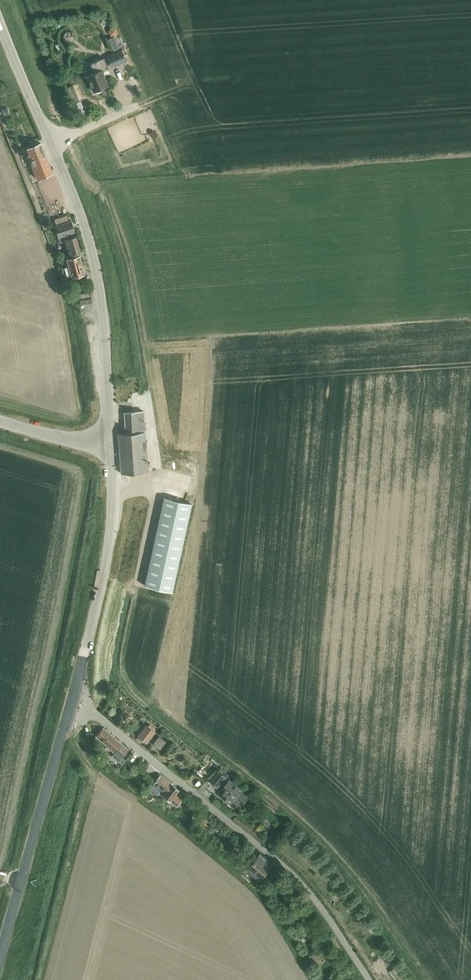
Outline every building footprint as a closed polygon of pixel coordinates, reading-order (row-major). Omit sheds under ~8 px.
[(111,27),(108,31),(110,36),(114,37),(115,37),(118,32),(116,28),(111,27)] [(114,37),(109,39),(114,50),(119,48),(114,37)] [(121,50),(113,54),(118,65),(119,64),(126,61),(121,50)] [(94,92),(95,92),(96,93),(101,91),(100,89),(109,86),(105,76),(103,71),(109,69),(105,57),(91,63),(94,72),(87,75),(94,92)] [(73,85),(64,89),(70,104),(74,116),(85,111),(80,100),(79,101),(73,85)] [(41,143),(27,148),(29,154),(28,155),(37,180),(53,173),(41,143)] [(55,225),(58,236),(64,235),(69,255),(75,253),(80,252),(76,236),(72,237),(71,233),(74,232),(71,221),(55,225)] [(76,256),(75,253),(69,255),(66,256),(72,277),(85,274),(80,255),(76,256)] [(118,433),(121,473),(147,471),(143,411),(124,412),(125,433),(118,433)] [(164,498),(145,586),(172,592),(191,504),(164,498)] [(146,725),(138,736),(147,743),(155,732),(146,725)] [(103,728),(96,736),(114,752),(111,756),(118,762),(119,761),(122,764),(125,760),(122,757),(128,751),(128,750),(103,728)] [(159,735),(152,743),(160,749),(166,740),(159,735)] [(143,772),(144,771),(148,766),(140,760),(136,766),(143,772)] [(227,777),(221,772),(219,770),(210,783),(218,789),(227,777)] [(156,780),(154,783),(161,789),(165,792),(163,795),(170,800),(176,806),(182,799),(176,793),(178,790),(176,789),(160,775),(156,780)] [(251,796),(231,779),(219,793),(222,795),(221,797),(235,808),(236,806),(240,809),(246,801),(250,797),(251,796)] [(269,805),(269,806),(267,808),(266,808),(262,812),(272,820),(274,818),(276,820),(277,818),(278,819),(281,815),(269,805)] [(202,819),(199,822),(209,831),(212,828),(214,825),(204,816),(202,819)] [(260,854),(248,869),(260,880),(273,865),(260,854)] [(278,881),(282,876),(283,874),(275,868),(269,875),(278,881)] [(278,900),(282,903),(286,899),(290,902),(296,896),(289,889),(278,900)] [(293,904),(288,907),(295,918),(299,926),(302,924),(301,916),(293,904)] [(389,972),(395,979),(405,979),(407,979),(397,966),(393,969),(389,972)]
